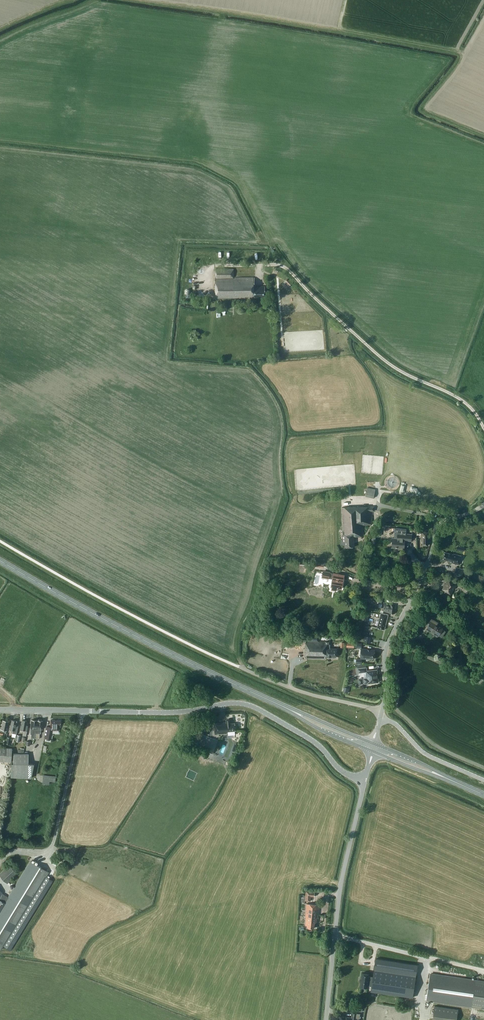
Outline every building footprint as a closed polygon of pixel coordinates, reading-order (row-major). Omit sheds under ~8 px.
[(234,277),(234,268),(215,269),(216,298),(265,297),(265,285),(254,285),(254,277),(234,277)] [(366,496),(374,498),(376,489),(368,488),(366,496)] [(344,535),(345,548),(354,547),(354,537),(364,537),(363,525),(371,524),(371,511),(374,511),(374,506),(341,508),(343,535),(344,535)] [(405,540),(412,540),(412,533),(406,533),(407,528),(395,527),(394,532),(399,532),(398,538),(392,538),(392,548),(404,548),(405,540)] [(422,541),(422,545),(428,545),(428,540),(429,540),(429,532),(421,532),(421,541),(422,541)] [(453,554),(445,552),(443,559),(451,562),(459,565),(461,556),(453,554)] [(453,576),(461,579),(464,569),(456,567),(453,576)] [(333,573),(330,573),(331,572),(323,570),(322,577),(332,579),(330,587),(332,587),(332,589),(333,590),(335,591),(336,590),(337,588),(338,588),(338,589),(339,589),(339,588),(342,589),(345,575),(334,572),(333,573)] [(451,595),(457,585),(455,584),(449,580),(443,589),(450,594),(451,595)] [(462,586),(469,591),(471,587),(464,582),(462,586)] [(390,604),(390,605),(386,605),(386,604),(384,603),(385,602),(382,602),(383,599),(373,598),(373,603),(382,604),(382,608),(384,608),(383,611),(389,612),(389,613),(394,614),(395,608),(396,605),(390,604)] [(377,628),(384,630),(388,615),(381,613),(377,628)] [(430,618),(426,624),(425,625),(428,627),(426,629),(438,636),(441,638),(445,631),(442,630),(442,629),(437,625),(439,623),(430,618)] [(328,656),(328,658),(330,658),(331,657),(337,657),(337,648),(332,648),(332,644),(329,644),(329,642),(328,642),(319,641),(319,636),(305,635),(304,658),(325,659),(325,656),(328,656)] [(361,649),(360,658),(362,658),(373,658),(374,650),(368,650),(368,649),(366,649),(362,649),(361,649)] [(378,682),(376,670),(366,671),(366,667),(358,668),(358,672),(366,671),(367,678),(364,678),(364,683),(367,682),(367,683),(378,682)] [(3,735),(3,733),(6,733),(9,721),(3,720),(2,724),(1,724),(0,729),(1,729),(1,731),(0,731),(0,734),(3,735)] [(17,721),(12,720),(11,725),(10,725),(9,730),(13,730),(13,733),(17,734),(18,726),(17,725),(18,722),(16,722),(17,721)] [(27,721),(23,720),(21,725),(20,730),(24,730),(23,735),(26,736),(27,731),(28,725),(28,723),(27,722),(27,721)] [(45,738),(51,740),(52,740),(53,732),(53,730),(58,730),(59,725),(61,725),(61,720),(55,720),(54,720),(51,720),(51,727),(47,726),(45,738)] [(230,724),(230,720),(226,720),(226,722),(214,723),(215,734),(226,733),(226,732),(235,731),(235,724),(230,724)] [(0,747),(0,761),(11,762),(11,748),(0,747)] [(23,753),(19,753),(13,753),(13,764),(11,764),(11,778),(31,778),(33,764),(28,764),(28,753),(23,753)] [(50,781),(56,782),(56,776),(43,775),(42,784),(49,784),(50,781)] [(31,861),(9,898),(2,893),(3,893),(0,891),(0,899),(6,903),(0,912),(0,948),(1,949),(49,872),(31,861)] [(8,864),(6,865),(8,867),(0,874),(0,876),(6,882),(17,873),(8,864)] [(47,877),(4,946),(11,950),(53,881),(47,877)] [(315,891),(306,891),(305,900),(310,901),(311,896),(314,896),(315,891)] [(316,918),(318,918),(319,905),(306,903),(305,919),(306,919),(305,925),(307,925),(307,928),(314,929),(314,923),(316,923),(316,918)] [(362,973),(360,987),(367,988),(368,986),(371,987),(371,990),(372,990),(371,992),(414,998),(417,976),(419,965),(376,959),(373,976),(368,976),(368,974),(362,973)] [(430,973),(426,1000),(483,1009),(483,981),(430,973)] [(440,1019),(457,1019),(458,1009),(435,1006),(433,1019),(440,1019)]
